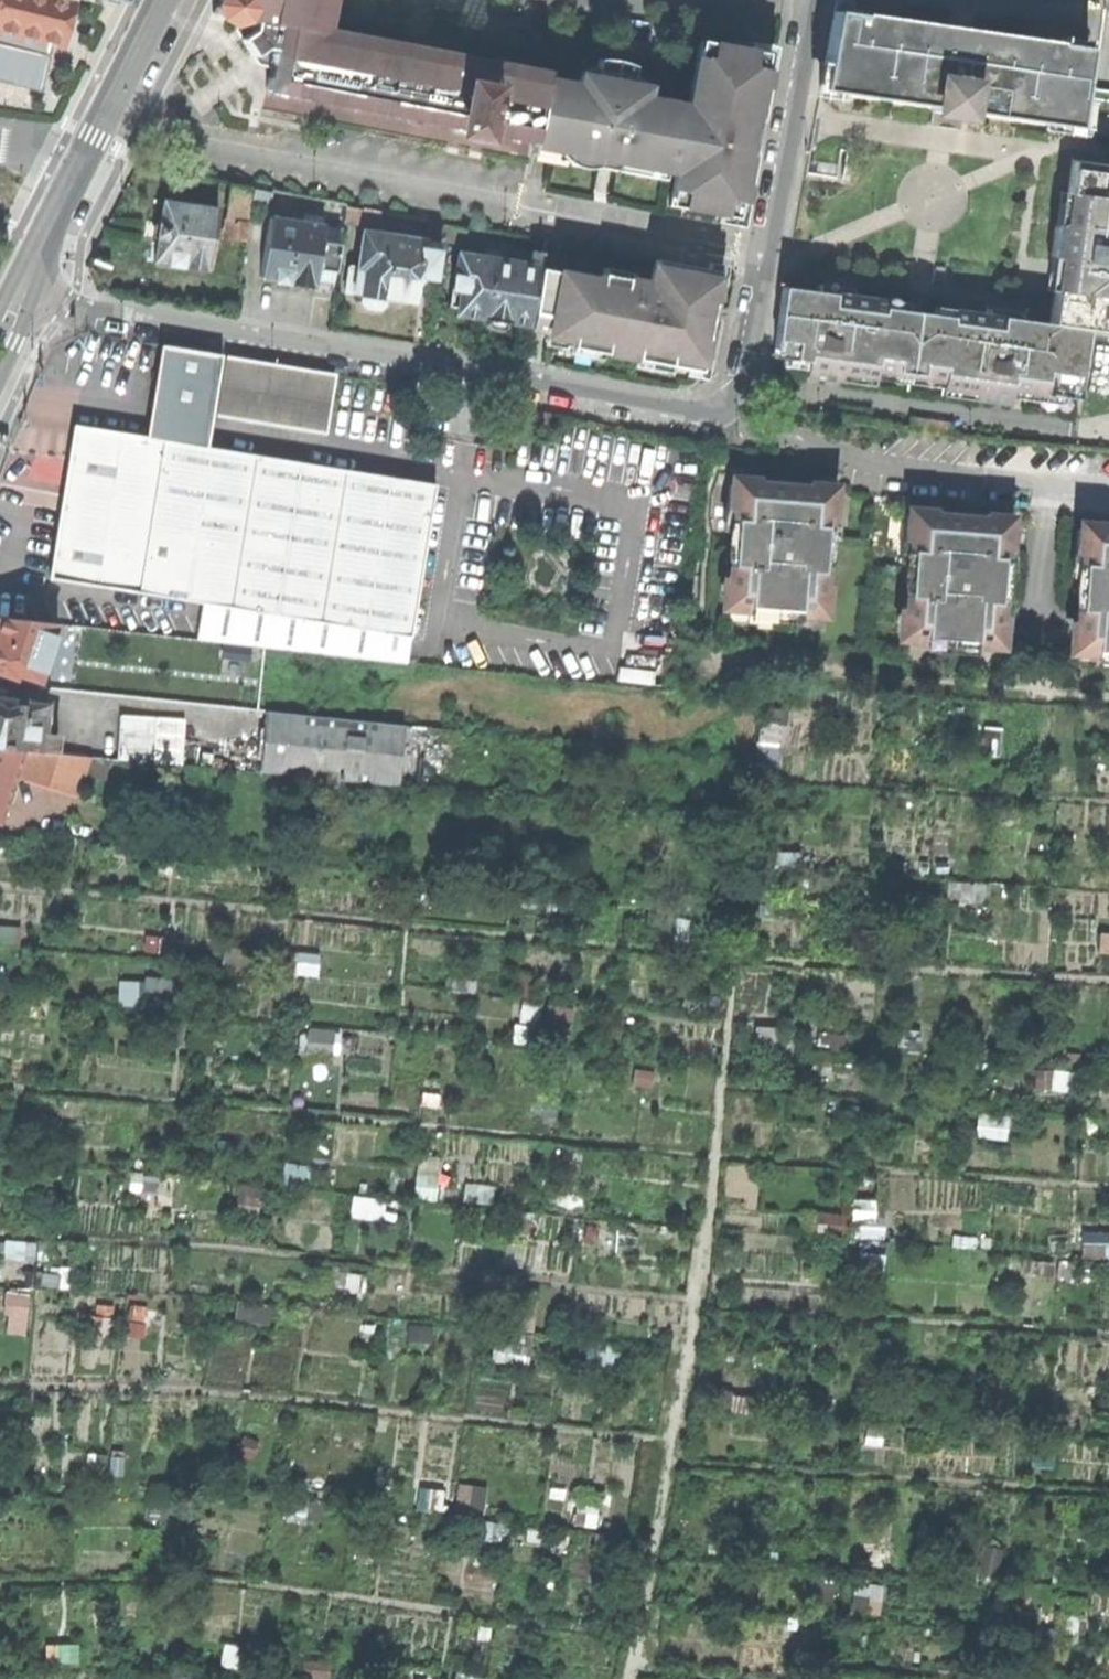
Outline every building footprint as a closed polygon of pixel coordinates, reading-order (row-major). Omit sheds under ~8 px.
[(41,92),(50,55),(47,55),(50,42),(64,46),(69,23),(75,1),(71,0),(0,0),(0,82),(41,92)] [(282,25),(312,30),(326,33),(332,0),(221,0),(214,14),(235,17),(282,25)] [(974,111),(1080,127),(1092,48),(968,30),(837,10),(825,89),(931,105),(929,117),(972,123),(974,111)] [(270,92),(300,98),(535,141),(547,79),(548,74),(326,33),(312,30),(282,25),(235,17),(256,49),(273,74),(270,92)] [(535,141),(535,146),(603,159),(666,171),(668,163),(678,165),(670,206),(737,218),(754,128),(768,53),(701,40),(688,107),(645,99),(647,87),(632,84),(636,66),(627,62),(619,60),(612,59),(599,59),(596,78),(582,75),(579,86),(547,79),(535,141)] [(774,357),(808,362),(806,377),(840,382),(841,374),(975,392),(974,400),(1009,405),(1011,390),(1078,399),(1088,329),(1108,332),(1108,165),(1074,160),(1065,226),(1056,225),(1054,242),(1052,258),(1060,259),(1051,324),(1003,317),(970,313),(969,320),(905,311),(867,306),(868,299),(784,287),(774,357)] [(231,184),(227,221),(249,224),(254,189),(231,184)] [(257,190),(255,205),(269,207),(272,193),(257,190)] [(158,250),(156,263),(170,265),(170,267),(184,269),(185,267),(210,271),(220,211),(165,203),(162,225),(160,224),(157,239),(159,240),(158,250)] [(348,208),(346,222),(363,225),(363,221),(365,211),(348,208)] [(365,211),(363,221),(379,224),(381,212),(365,210),(365,211)] [(311,219),(311,224),(324,226),(325,217),(312,216),(311,219)] [(304,284),(317,286),(318,283),(319,270),(337,273),(341,245),(324,243),(326,226),(324,226),(311,224),(303,223),(271,218),(262,279),(276,281),(276,284),(291,286),(291,283),(304,284)] [(249,224),(227,221),(225,239),(247,242),(249,224)] [(432,224),(429,242),(441,244),(443,244),(443,242),(446,226),(432,224)] [(350,266),(346,293),(362,295),(362,297),(386,301),(386,298),(402,300),(416,302),(420,278),(436,280),(441,244),(429,242),(365,233),(360,267),(350,266)] [(545,253),(542,268),(542,270),(602,281),(603,275),(653,284),(657,260),(548,240),(545,253)] [(534,252),(531,266),(542,268),(545,253),(534,252)] [(485,321),(489,322),(507,324),(510,325),(510,324),(532,327),(542,270),(542,268),(531,266),(458,255),(450,307),(459,308),(458,315),(471,317),(485,320),(485,321)] [(602,281),(542,270),(532,327),(532,329),(549,332),(548,337),(574,342),(573,349),(702,373),(721,272),(657,260),(653,284),(603,275),(602,281)] [(337,273),(319,270),(318,283),(335,286),(337,273)] [(574,342),(548,337),(543,365),(691,392),(718,374),(726,329),(736,274),(721,272),(702,373),(573,349),(574,342)] [(335,286),(318,283),(317,286),(317,289),(334,292),(335,286)] [(386,301),(362,297),(361,303),(365,309),(379,311),(385,306),(386,301)] [(506,328),(507,324),(489,322),(490,326),(492,330),(501,331),(506,328)] [(161,346),(152,405),(213,415),(222,356),(161,346)] [(336,374),(227,357),(217,416),(326,433),(336,374)] [(152,405),(146,438),(207,448),(213,415),(152,405)] [(543,411),(540,429),(552,431),(556,414),(543,411)] [(911,418),(910,428),(931,430),(932,421),(911,418)] [(62,502),(49,578),(411,637),(436,485),(207,448),(146,438),(74,426),(62,502)] [(737,509),(729,610),(749,612),(750,604),(798,608),(798,616),(819,618),(827,517),(835,517),(837,493),(782,488),(730,484),(728,509),(737,509)] [(913,541),(905,642),(926,643),(926,635),(975,639),(974,647),(995,649),(1003,548),(1011,549),(1013,524),(959,520),(907,516),(905,540),(913,541)] [(1076,655),(1097,657),(1097,649),(1108,650),(1108,532),(1077,529),(1076,554),(1084,554),(1076,655)] [(14,678),(15,674),(39,682),(58,624),(0,618),(0,673),(14,678)] [(21,750),(29,751),(56,753),(58,735),(44,733),(47,704),(27,702),(27,701),(4,699),(0,698),(0,748),(21,750)] [(265,712),(260,771),(399,784),(404,724),(265,712)] [(117,759),(152,761),(155,718),(120,715),(117,759)] [(155,718),(152,761),(181,764),(185,720),(155,718)] [(21,750),(0,748),(0,813),(7,791),(21,750)] [(56,753),(29,751),(20,777),(78,796),(91,757),(56,753)] [(733,796),(715,794),(713,807),(732,809),(733,796)] [(52,854),(53,842),(32,840),(31,852),(52,854)] [(16,945),(16,946),(20,946),(21,927),(0,926),(0,944),(16,945)] [(175,939),(145,937),(143,952),(173,955),(175,939)] [(250,949),(227,947),(225,968),(248,970),(250,949)] [(306,960),(293,958),(291,972),(305,973),(306,960)] [(528,975),(517,973),(514,994),(525,996),(528,975)] [(173,980),(145,978),(145,982),(144,1000),(172,1002),(173,980)] [(145,982),(119,980),(117,1005),(138,1007),(138,1008),(143,1008),(144,1000),(145,982)] [(570,1008),(550,1005),(547,1023),(567,1025),(570,1008)] [(680,1006),(664,1005),(663,1014),(679,1016),(680,1006)] [(185,1023),(159,1020),(157,1043),(182,1046),(185,1023)] [(332,1053),(334,1031),(309,1030),(307,1051),(332,1053)] [(439,1096),(423,1094),(422,1106),(438,1107),(439,1096)] [(230,1142),(217,1141),(215,1160),(227,1162),(230,1142)] [(417,1157),(416,1175),(437,1177),(439,1160),(417,1157)] [(310,1167),(282,1163),(279,1185),(307,1189),(310,1167)] [(414,1197),(435,1198),(437,1177),(416,1175),(414,1197)] [(157,1178),(132,1176),(131,1191),(156,1193),(157,1178)] [(262,1188),(231,1185),(230,1190),(235,1191),(234,1202),(260,1205),(262,1188)] [(493,1188),(465,1185),(463,1202),(491,1205),(493,1188)] [(546,1207),(555,1208),(557,1189),(548,1188),(546,1207)] [(380,1202),(353,1198),(351,1213),(379,1216),(380,1202)] [(857,1237),(882,1236),(880,1200),(855,1202),(857,1237)] [(523,1216),(506,1214),(505,1224),(522,1225),(523,1216)] [(35,1261),(36,1242),(5,1241),(5,1242),(0,1242),(0,1259),(35,1261)] [(49,1241),(38,1241),(37,1266),(41,1266),(41,1261),(49,1261),(49,1241)] [(36,1271),(34,1288),(42,1288),(42,1276),(56,1276),(56,1288),(56,1289),(76,1290),(77,1268),(59,1267),(59,1268),(44,1266),(43,1272),(36,1271)] [(360,1273),(350,1272),(348,1292),(358,1293),(360,1273)] [(42,1276),(42,1288),(56,1288),(56,1276),(42,1276)] [(3,1315),(8,1315),(6,1333),(25,1335),(29,1294),(28,1294),(29,1289),(10,1288),(10,1291),(5,1291),(5,1292),(0,1291),(0,1304),(4,1304),(3,1315)] [(271,1306),(238,1301),(235,1320),(268,1325),(271,1306)] [(95,1316),(88,1315),(86,1336),(114,1340),(116,1319),(112,1318),(114,1306),(97,1304),(95,1316)] [(146,1307),(130,1305),(126,1335),(143,1337),(146,1307)] [(512,1343),(531,1346),(536,1307),(517,1305),(512,1343)] [(433,1328),(396,1323),(396,1331),(409,1332),(408,1339),(431,1342),(433,1328)] [(531,1346),(512,1343),(495,1341),(492,1360),(529,1365),(531,1346)] [(613,1345),(587,1343),(586,1365),(612,1366),(613,1345)] [(123,1451),(111,1451),(110,1474),(123,1475),(123,1451)] [(107,1455),(89,1455),(88,1470),(106,1471),(107,1455)] [(323,1484),(314,1483),(313,1494),(322,1495),(323,1484)] [(173,1485),(155,1485),(154,1497),(172,1497),(173,1485)] [(487,1488),(459,1485),(456,1511),(484,1515),(487,1488)] [(442,1491),(422,1489),(420,1506),(440,1508),(442,1491)] [(598,1522),(599,1507),(578,1505),(577,1519),(598,1522)] [(505,1524),(477,1521),(476,1533),(504,1536),(505,1524)] [(541,1528),(525,1526),(523,1538),(539,1540),(541,1528)] [(378,1551),(359,1548),(358,1557),(377,1560),(378,1551)] [(835,1609),(835,1579),(815,1579),(816,1609),(835,1609)] [(854,1609),(882,1612),(885,1585),(857,1582),(854,1609)] [(78,1663),(78,1644),(45,1645),(46,1664),(78,1663)] [(252,1653),(231,1651),(228,1670),(249,1672),(252,1653)] [(315,1668),(314,1678),(333,1678),(334,1671),(315,1668)] [(173,1671),(173,1678),(192,1678),(192,1670),(173,1671)]
